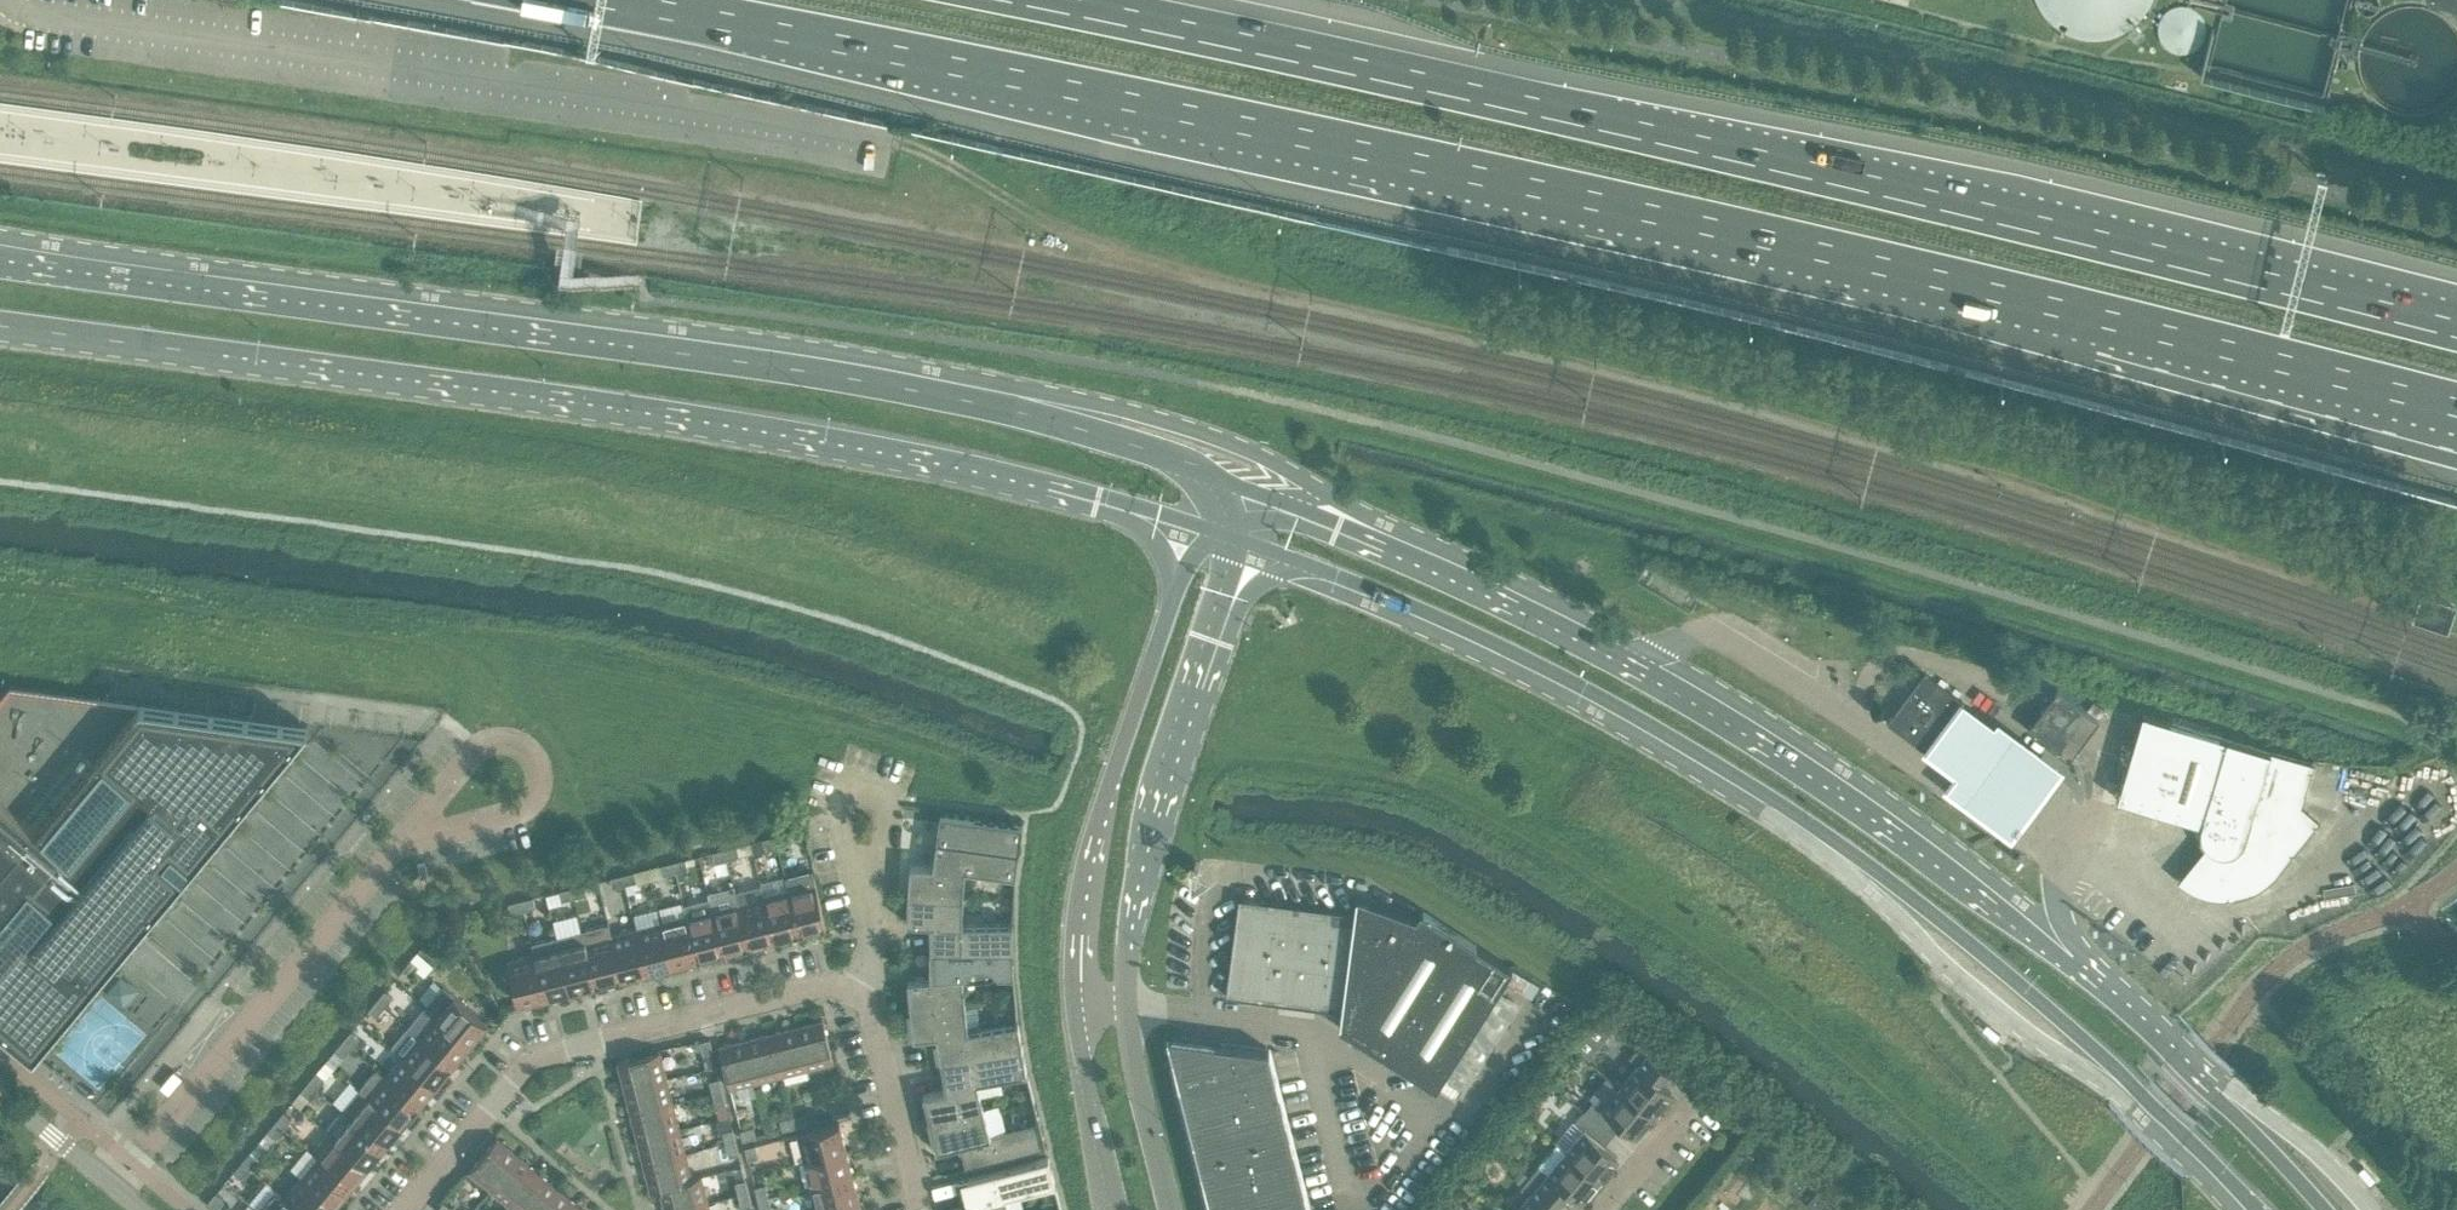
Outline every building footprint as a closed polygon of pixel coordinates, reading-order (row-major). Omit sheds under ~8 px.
[(1924,749),(1961,699),(1923,670),(1886,720),(1924,749)] [(34,1051),(307,724),(10,683),(0,695),(0,1023),(34,1051)] [(2068,758),(2071,754),(2098,717),(2057,687),(2027,728),(2068,758)] [(1991,720),(1961,699),(1924,749),(1954,771),(1941,788),(2009,838),(2062,767),(1994,716),(1991,720)] [(2298,804),(2311,762),(2142,711),(2117,797),(2195,821),(2202,823),(2199,830),(2207,844),(2180,879),(2184,882),(2199,890),(2208,893),(2224,894),(2234,893),(2250,889),(2258,884),(2271,873),(2315,818),(2298,804)] [(1015,875),(1022,822),(940,811),(939,821),(934,854),(940,855),(939,865),(909,864),(908,893),(963,896),(964,868),(1015,875)] [(790,841),(787,831),(774,834),(777,845),(790,841)] [(777,845),(774,834),(762,837),(765,848),(777,845)] [(739,854),(736,844),(724,847),(726,857),(739,854)] [(726,857),(724,847),(711,850),(714,861),(726,857)] [(688,867),(685,857),(672,860),(675,870),(688,867)] [(675,870),(672,860),(660,863),(663,874),(675,870)] [(637,880),(634,870),(622,873),(624,883),(637,880)] [(624,883),(622,873),(609,876),(612,886),(624,883)] [(826,924),(815,882),(789,889),(800,930),(826,924)] [(586,893),(583,883),(571,886),(573,896),(586,893)] [(573,896),(571,886),(558,889),(561,899),(573,896)] [(800,930),(789,889),(763,895),(773,937),(800,930)] [(961,923),(963,896),(908,893),(906,922),(935,923),(936,934),(929,934),(930,950),(1013,948),(1012,922),(961,923)] [(773,937),(763,895),(738,902),(749,943),(773,937)] [(1435,1087),(1511,967),(1473,943),(1420,909),(1415,916),(1355,895),(1353,911),(1238,897),(1226,994),(1340,1009),(1338,1026),(1435,1087)] [(535,906),(533,896),(520,899),(523,909),(535,906)] [(722,950),(708,897),(686,902),(689,914),(687,915),(697,956),(722,950)] [(749,943),(738,902),(712,908),(709,897),(708,897),(722,950),(749,943)] [(523,909),(520,899),(508,902),(510,912),(523,909)] [(697,956),(687,915),(661,921),(671,963),(697,956)] [(671,963),(661,921),(636,927),(647,969),(671,963)] [(620,976),(607,922),(581,929),(595,982),(620,976)] [(647,969),(636,927),(613,933),(610,922),(607,922),(620,976),(647,969)] [(595,982),(581,929),(556,935),(570,989),(595,982)] [(570,989),(556,935),(533,941),(536,953),(534,953),(545,995),(570,989)] [(1013,974),(1013,948),(930,950),(930,965),(936,965),(936,976),(907,979),(910,1008),(965,1002),(962,974),(1013,974)] [(545,995),(534,953),(508,960),(518,1002),(545,995)] [(410,975),(418,965),(410,958),(402,968),(410,975)] [(486,1022),(453,994),(444,986),(426,1007),(436,1015),(469,1043),(486,1022)] [(384,1006),(392,996),(384,989),(376,999),(384,1006)] [(376,1016),(384,1006),(376,999),(368,1009),(376,1016)] [(967,1030),(965,1002),(910,1008),(913,1037),(942,1034),(944,1044),(938,1046),(940,1061),(1022,1046),(1018,1021),(967,1030)] [(469,1043),(436,1015),(419,1035),(452,1063),(469,1043)] [(833,1061),(823,1019),(796,1026),(806,1068),(833,1061)] [(806,1068),(796,1026),(771,1032),(782,1074),(806,1068)] [(351,1046),(359,1036),(351,1029),(342,1039),(351,1046)] [(782,1074),(771,1032),(746,1038),(757,1080),(782,1074)] [(452,1063),(419,1035),(403,1055),(436,1082),(452,1063)] [(712,1050),(709,1037),(699,1040),(702,1053),(712,1050)] [(757,1080),(746,1038),(719,1045),(730,1087),(757,1080)] [(342,1056),(351,1046),(342,1039),(334,1049),(342,1056)] [(1269,1048),(1219,1042),(1222,1060),(1175,1072),(1210,1209),(1211,1209),(1211,1208),(1303,1185),(1309,1208),(1307,1209),(1310,1209),(1269,1048)] [(1671,1091),(1657,1079),(1652,1076),(1661,1065),(1637,1045),(1628,1056),(1637,1064),(1619,1085),(1653,1113),(1671,1091)] [(976,1080),(1026,1071),(1022,1046),(940,1061),(943,1076),(949,1075),(951,1085),(922,1093),(929,1121),(983,1107),(976,1080)] [(666,1076),(659,1050),(617,1061),(624,1087),(666,1076)] [(436,1082),(403,1055),(385,1075),(376,1068),(418,1103),(436,1082)] [(418,1103),(376,1068),(360,1087),(402,1123),(418,1103)] [(317,1086),(325,1077),(317,1070),(309,1080),(317,1086)] [(672,1102),(666,1076),(624,1087),(630,1113),(672,1102)] [(723,1090),(719,1077),(709,1080),(712,1092),(723,1090)] [(308,1096),(317,1086),(309,1080),(300,1090),(308,1096)] [(1653,1113),(1619,1085),(1601,1107),(1592,1099),(1583,1110),(1612,1133),(1620,1123),(1635,1135),(1653,1113)] [(402,1123),(360,1087),(342,1108),(385,1143),(402,1123)] [(726,1102),(723,1090),(712,1092),(715,1105),(726,1102)] [(679,1128),(672,1102),(630,1113),(637,1138),(679,1128)] [(847,1113),(844,1102),(831,1106),(834,1116),(847,1113)] [(989,1134),(983,1107),(929,1121),(937,1149),(965,1142),(967,1150),(961,1152),(965,1168),(1045,1147),(1039,1121),(989,1134)] [(385,1143),(342,1108),(326,1128),(368,1163),(385,1143)] [(283,1127),(291,1117),(283,1110),(275,1120),(283,1127)] [(1617,1156),(1603,1144),(1612,1133),(1583,1110),(1574,1121),(1583,1128),(1565,1150),(1599,1178),(1617,1156)] [(807,1123),(805,1112),(792,1115),(795,1126),(807,1123)] [(795,1126),(792,1115),(780,1119),(782,1129),(795,1126)] [(275,1137),(283,1127),(275,1120),(267,1130),(275,1137)] [(846,1148),(839,1122),(797,1133),(804,1159),(846,1148)] [(755,1136),(753,1125),(740,1129),(743,1139),(755,1136)] [(368,1163),(326,1128),(325,1128),(335,1136),(318,1156),(351,1184),(368,1163)] [(685,1153),(679,1128),(637,1138),(643,1163),(685,1153)] [(735,1140),(732,1128),(722,1130),(725,1143),(735,1140)] [(490,1188),(518,1155),(497,1137),(469,1170),(490,1188)] [(1771,1156),(1752,1139),(1742,1150),(1762,1167),(1771,1156)] [(738,1153),(735,1140),(725,1143),(728,1155),(738,1153)] [(758,1156),(755,1144),(744,1146),(748,1159),(758,1156)] [(852,1174),(846,1148),(804,1159),(810,1184),(852,1174)] [(249,1167),(258,1157),(249,1150),(241,1160),(249,1167)] [(1599,1178),(1565,1150),(1547,1171),(1538,1164),(1529,1174),(1558,1198),(1566,1188),(1581,1200),(1599,1178)] [(691,1177),(685,1153),(643,1163),(650,1190),(660,1188),(659,1186),(701,1176),(701,1175),(691,1177)] [(509,1204),(537,1170),(518,1155),(490,1188),(509,1204)] [(334,1204),(351,1184),(318,1156),(301,1176),(334,1204)] [(1005,1195),(1054,1182),(1048,1156),(968,1177),(972,1192),(978,1191),(980,1200),(951,1207),(952,1209),(1009,1209),(1005,1195)] [(1698,1209),(1743,1209),(1769,1179),(1743,1158),(1698,1209)] [(241,1177),(249,1167),(241,1160),(233,1170),(241,1177)] [(1803,1182),(1783,1166),(1774,1177),(1794,1193),(1803,1182)] [(558,1188),(537,1170),(509,1204),(517,1209),(540,1209),(558,1188)] [(859,1199),(852,1174),(810,1184),(817,1209),(859,1199)] [(1549,1209),(1558,1198),(1529,1174),(1520,1185),(1529,1193),(1515,1209),(1550,1209),(1549,1209)] [(301,1176),(284,1197),(300,1209),(329,1209),(334,1204),(301,1176)] [(701,1176),(659,1186),(660,1188),(665,1209),(671,1209),(707,1201),(701,1176)] [(748,1191),(745,1179),(735,1181),(738,1194),(748,1191)] [(1751,1209),(1796,1209),(1801,1204),(1775,1182),(1751,1209)] [(768,1195),(765,1183),(754,1186),(758,1198),(768,1195)] [(578,1205),(558,1188),(540,1209),(573,1209),(578,1205)] [(284,1197),(275,1189),(258,1208),(260,1209),(300,1209),(284,1197)] [(215,1208),(223,1198),(215,1191),(207,1201),(215,1208)] [(751,1203),(748,1191),(738,1194),(741,1206),(751,1203)] [(1815,1192),(1806,1203),(1814,1209),(1833,1209),(1835,1209),(1815,1192)] [(768,1195),(758,1198),(761,1209),(764,1209),(771,1208),(768,1195)] [(859,1199),(817,1209),(861,1209),(859,1199)] [(707,1201),(671,1209),(710,1209),(707,1201)] [(453,1209),(443,1202),(436,1209),(453,1209)]
